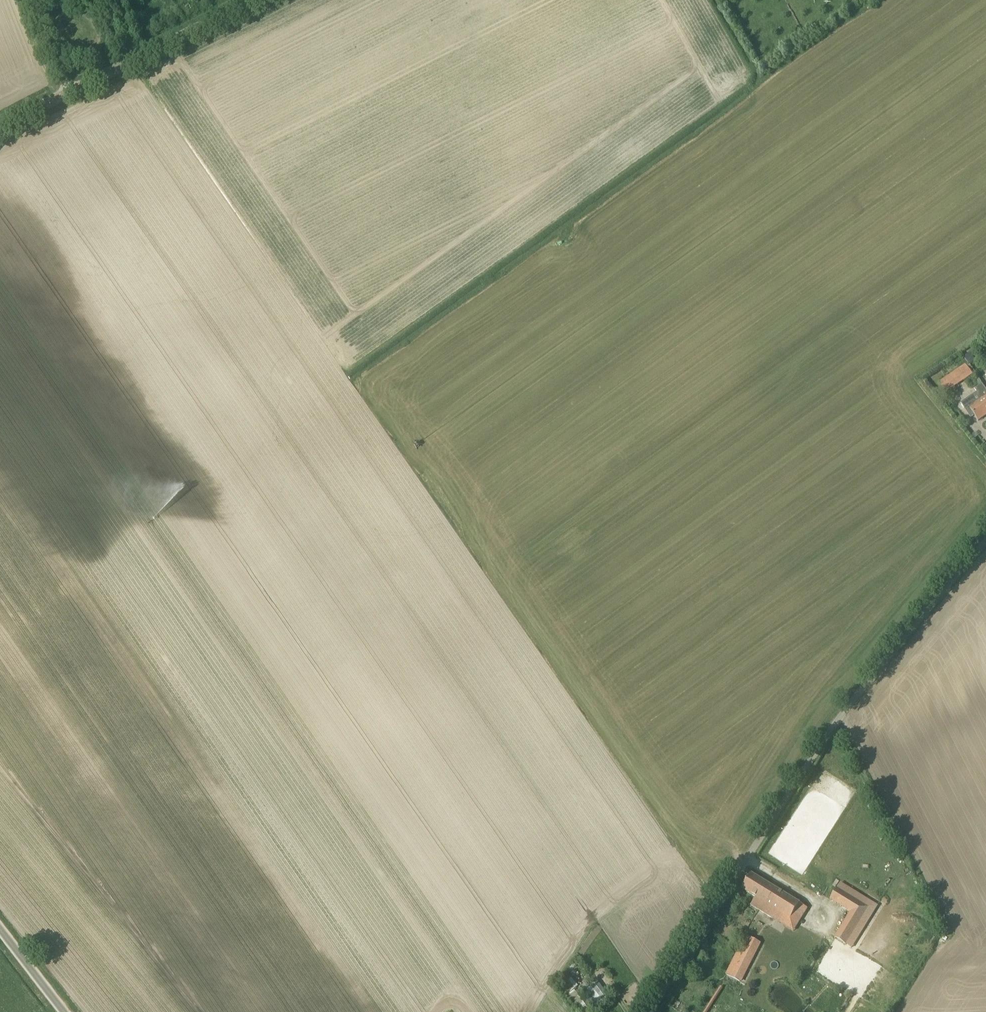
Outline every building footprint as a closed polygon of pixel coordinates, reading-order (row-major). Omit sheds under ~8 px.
[(946,393),(973,375),(967,366),(966,364),(939,382),(946,393)] [(985,416),(985,390),(981,384),(975,388),(977,392),(961,403),(971,418),(975,416),(978,421),(985,416)] [(751,874),(742,889),(755,898),(751,905),(774,919),(777,913),(791,922),(797,911),(803,914),(807,908),(800,904),(800,903),(751,874)] [(838,933),(855,943),(878,905),(840,882),(831,900),(850,912),(838,933)] [(725,974),(742,982),(756,954),(739,945),(738,947),(725,974)] [(597,1007),(609,999),(597,982),(585,990),(597,1007)]
